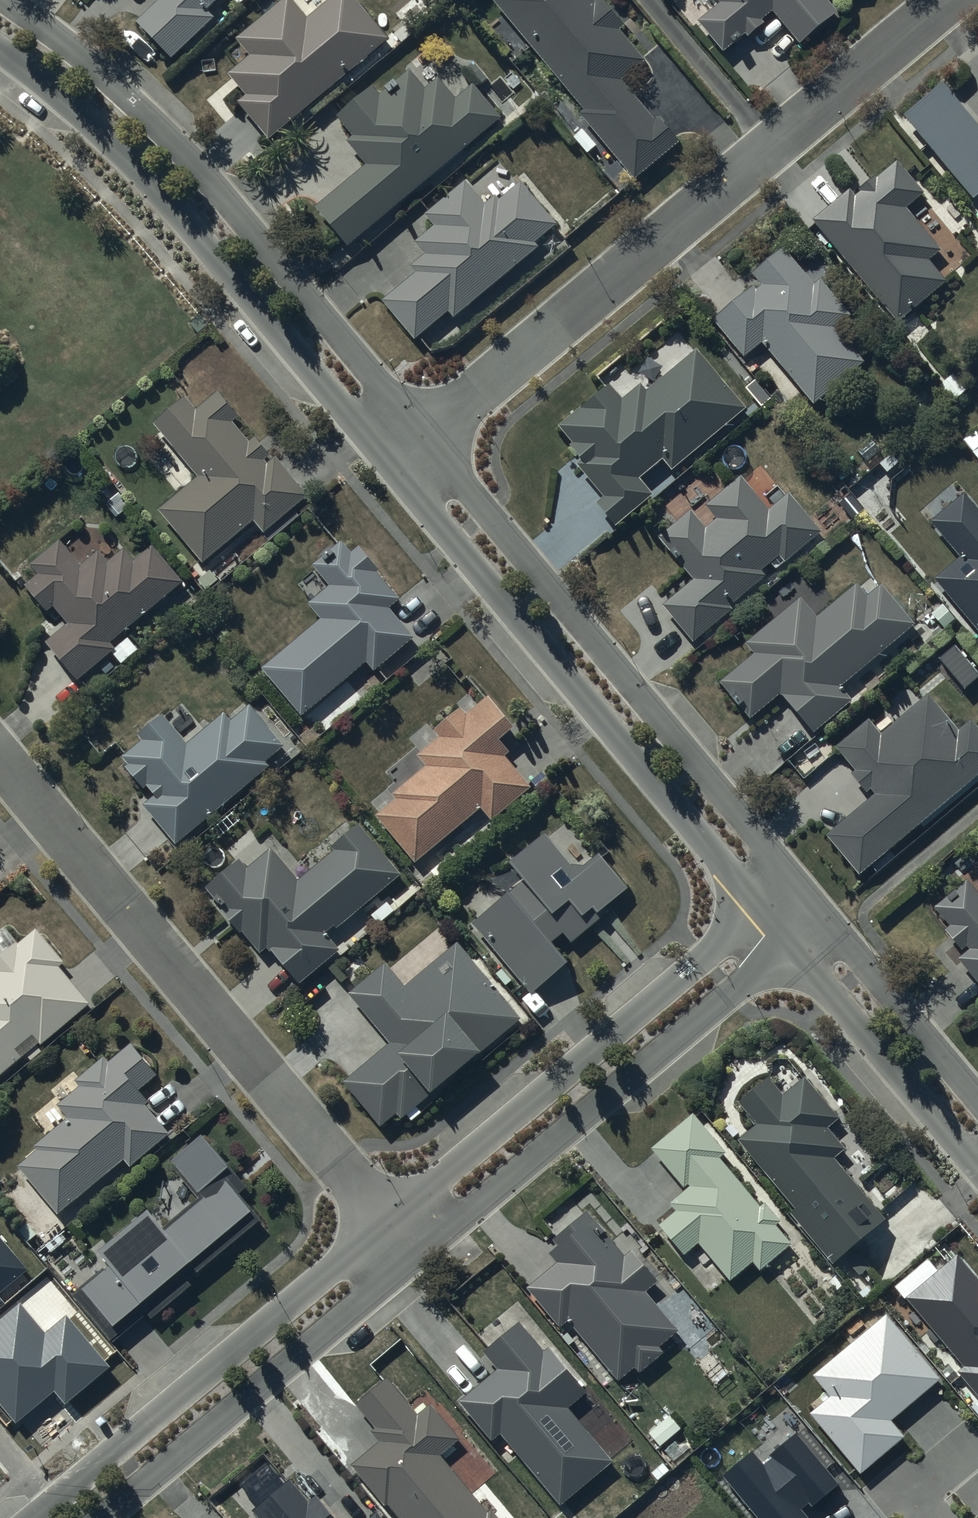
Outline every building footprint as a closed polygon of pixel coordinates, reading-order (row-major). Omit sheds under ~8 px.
[(135,27),(171,61),(183,48),(188,53),(218,21),(210,14),(223,0),(225,2),(227,0),(160,0),(135,27)] [(350,0),(336,0),(313,21),(293,0),(281,0),(235,42),(250,59),(231,76),(247,93),(238,102),(275,141),(386,39),(350,0)] [(496,1),(583,108),(580,110),(634,176),(675,142),(623,78),(645,60),(596,0),(497,0),(496,1)] [(725,5),(702,25),(724,50),(745,31),(751,37),(776,15),(803,47),(840,15),(827,0),(720,0),(725,5)] [(500,118),(477,91),(461,104),(441,79),(429,89),(414,72),(388,95),(390,97),(383,103),(374,92),(339,121),(355,139),(348,145),(367,168),(318,210),(349,245),(500,118)] [(906,121),(976,205),(977,203),(977,129),(944,89),(906,121)] [(852,187),(813,220),(900,324),(950,281),(934,262),(945,252),(909,210),(927,195),(898,160),(858,194),(852,187)] [(559,226),(528,185),(528,184),(503,202),(498,196),(489,203),(473,181),(428,213),(437,226),(416,242),(429,258),(413,270),(419,278),(386,302),(414,340),(451,314),(456,320),(546,254),(537,242),(559,226)] [(746,360),(766,344),(815,405),(865,366),(836,330),(853,317),(827,284),(819,290),(787,250),(754,276),(765,289),(760,293),(757,289),(716,322),(746,360)] [(656,493),(751,412),(698,351),(647,394),(642,387),(626,400),(614,387),(584,412),(582,409),(557,430),(584,463),(578,469),(604,499),(594,507),(615,533),(658,496),(656,493)] [(265,532),(311,495),(281,459),(285,456),(278,448),(267,456),(217,394),(193,413),(184,402),(155,425),(200,481),(160,513),(204,568),(258,524),(265,532)] [(696,646),(825,536),(791,496),(772,511),(744,479),(707,511),(716,521),(708,528),(694,511),(658,541),(694,583),(664,608),(696,646)] [(931,578),(977,634),(977,506),(968,494),(933,523),(960,554),(931,578)] [(346,542),(339,548),(315,569),(331,587),(310,604),(324,620),(262,673),(302,721),(368,665),(378,677),(412,648),(384,615),(398,603),(346,542)] [(116,642),(185,584),(154,548),(136,563),(125,550),(108,564),(100,554),(82,569),(60,543),(31,568),(39,578),(26,589),(46,613),(57,604),(74,624),(49,645),(78,680),(119,645),(116,642)] [(755,657),(722,685),(753,721),(780,698),(813,736),(850,704),(839,692),(913,629),(915,627),(883,590),(870,601),(858,588),(820,620),(802,599),(746,647),(755,657)] [(413,863),(481,809),(491,821),(530,791),(510,765),(516,760),(505,746),(519,735),(489,697),(467,715),(464,710),(434,733),(440,741),(418,759),(427,770),(394,796),(399,802),(378,819),(413,863)] [(828,837),(858,876),(977,783),(977,722),(977,721),(960,734),(933,699),(881,738),(868,721),(836,746),(855,770),(850,774),(872,803),(828,837)] [(287,751),(252,708),(233,724),(227,715),(189,746),(166,717),(141,738),(145,743),(121,761),(147,793),(151,790),(159,800),(146,810),(179,850),(282,767),(276,759),(287,751)] [(405,875),(359,822),(330,847),(335,853),(302,882),(274,849),(250,870),(244,863),(209,893),(226,912),(223,914),(262,959),(270,953),(301,989),(343,953),(327,935),(335,927),(339,932),(405,875)] [(514,869),(525,882),(474,926),(535,996),(569,966),(554,948),(566,937),(575,948),(610,918),(608,915),(631,894),(601,860),(582,876),(549,838),(514,869)] [(936,910),(952,929),(947,933),(967,957),(963,961),(977,978),(977,894),(968,883),(936,910)] [(93,1000),(35,932),(22,943),(10,928),(0,936),(0,1078),(93,1000)] [(407,1124),(526,1023),(460,945),(409,988),(389,964),(350,997),(390,1044),(343,1084),(383,1131),(401,1116),(407,1124)] [(154,1078),(131,1048),(111,1065),(105,1058),(75,1082),(83,1091),(60,1109),(70,1122),(36,1150),(38,1153),(19,1168),(58,1217),(128,1161),(134,1168),(173,1136),(137,1091),(154,1078)] [(755,1127),(738,1140),(841,1263),(889,1223),(838,1162),(849,1153),(832,1133),(843,1123),(808,1081),(787,1098),(772,1080),(739,1108),(755,1127)] [(793,1244),(692,1118),(652,1150),(688,1195),(671,1209),(676,1215),(661,1227),(684,1256),(703,1241),(735,1281),(757,1263),(762,1269),(793,1244)] [(193,1282),(258,1223),(237,1201),(248,1191),(202,1141),(172,1168),(201,1200),(169,1229),(151,1210),(101,1256),(110,1265),(75,1298),(117,1343),(151,1312),(162,1323),(199,1289),(193,1282)] [(557,1267),(528,1289),(560,1331),(573,1322),(619,1383),(637,1369),(641,1375),(666,1357),(661,1350),(679,1336),(648,1295),(663,1284),(635,1248),(624,1256),(593,1214),(553,1245),(556,1249),(548,1255),(557,1267)] [(954,1252),(905,1287),(977,1389),(977,1285),(954,1252)] [(809,1413),(859,1470),(901,1434),(889,1420),(937,1378),(880,1313),(810,1376),(828,1396),(809,1413)] [(572,1410),(589,1396),(551,1351),(546,1355),(521,1324),(485,1354),(500,1373),(462,1403),(494,1443),(504,1435),(562,1505),(614,1462),(572,1410)] [(358,1406),(377,1430),(371,1435),(380,1445),(350,1470),(391,1517),(496,1517),(492,1514),(498,1509),(478,1485),(471,1491),(441,1455),(459,1440),(431,1406),(416,1418),(386,1382),(358,1406)] [(644,1430),(656,1445),(681,1426),(668,1410),(644,1430)] [(793,1431),(754,1461),(747,1452),(721,1472),(757,1517),(810,1517),(807,1514),(839,1489),(793,1431)] [(251,1513),(255,1517),(333,1517),(316,1499),(312,1502),(291,1478),(251,1513)]
